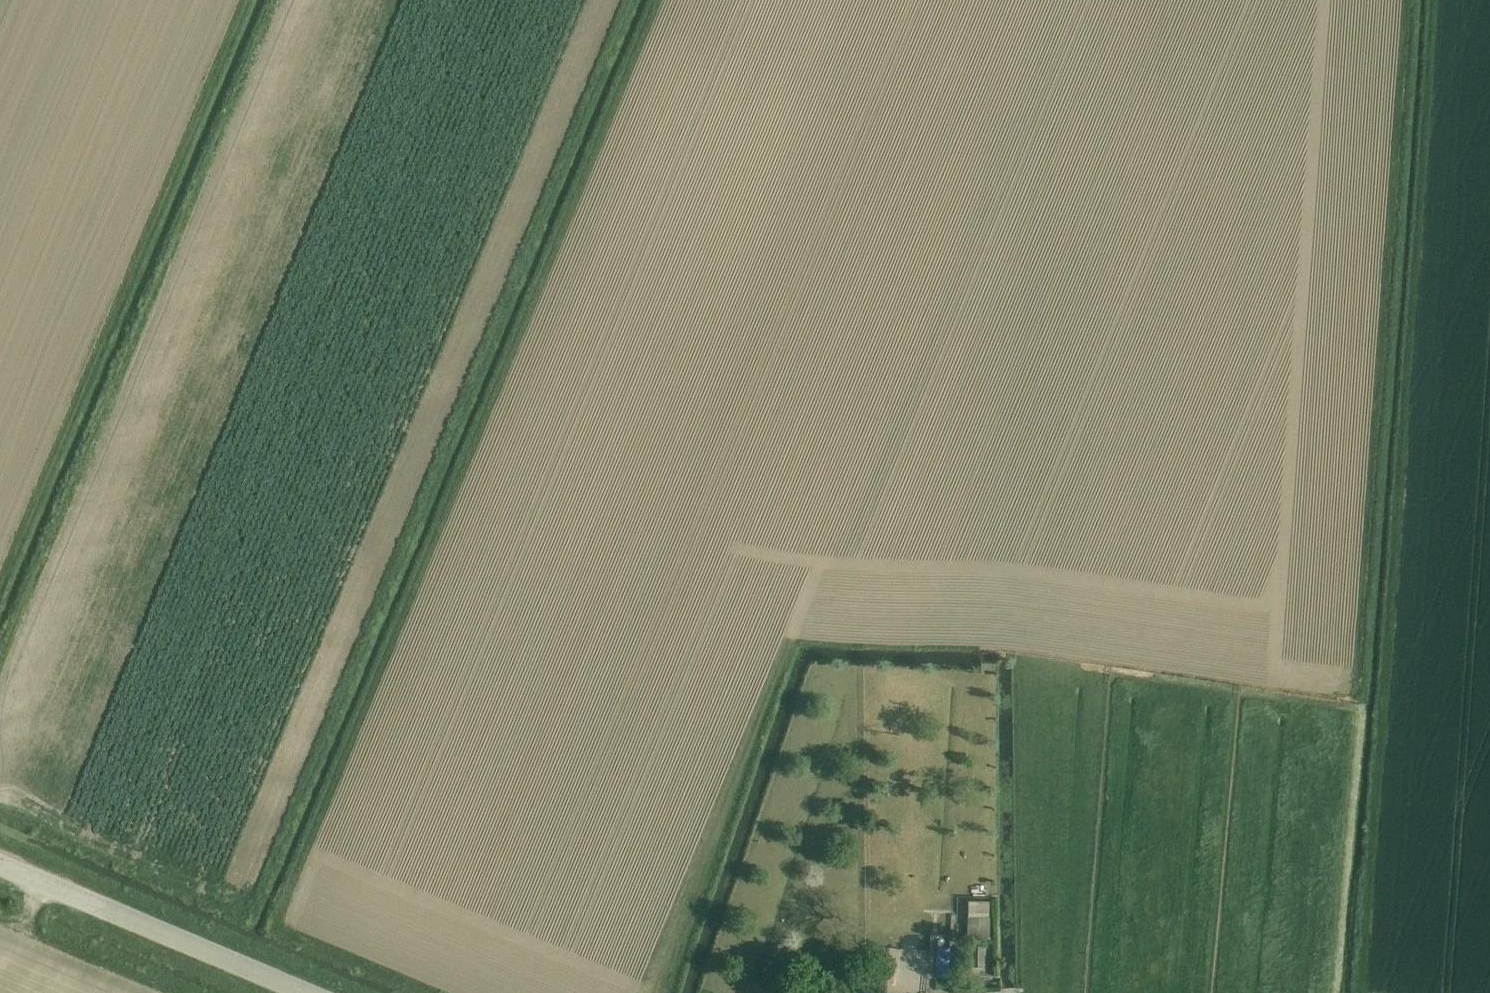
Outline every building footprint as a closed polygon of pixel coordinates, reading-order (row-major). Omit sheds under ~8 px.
[(969,901),(969,917),(991,918),(991,902),(969,901)] [(969,917),(968,938),(990,938),(991,918),(969,917)] [(957,945),(955,985),(973,986),(974,972),(964,972),(965,946),(957,945)] [(985,946),(970,946),(970,966),(985,966),(985,946)]
